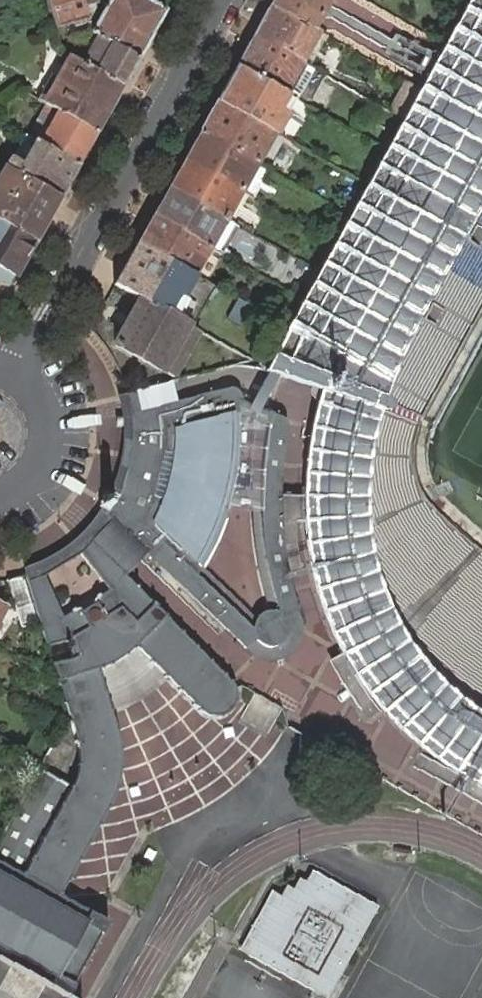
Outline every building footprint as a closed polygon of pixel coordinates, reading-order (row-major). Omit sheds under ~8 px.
[(57,28),(62,26),(58,13),(67,11),(64,0),(49,0),(57,28)] [(67,11),(58,13),(62,26),(64,26),(73,23),(74,27),(88,23),(81,0),(64,0),(67,11)] [(98,36),(138,58),(165,10),(147,0),(110,0),(101,16),(95,4),(100,2),(99,0),(81,0),(88,23),(90,29),(91,32),(92,32),(98,36)] [(420,423),(481,311),(481,0),(469,0),(437,59),(432,67),(428,75),(420,89),(403,119),(304,298),(288,326),(265,372),(321,391),(420,423)] [(272,5),(312,28),(318,17),(324,6),(328,0),(274,0),(272,5)] [(272,5),(254,35),(303,62),(317,37),(320,32),(312,28),(272,5)] [(254,35),(237,66),(285,94),(303,63),(303,62),(254,35)] [(98,36),(83,63),(123,86),(138,58),(98,36)] [(303,62),(303,63),(310,66),(317,55),(319,51),(325,41),(317,37),(303,62)] [(51,74),(37,98),(45,103),(48,104),(97,132),(123,86),(83,63),(71,57),(59,78),(51,74)] [(287,95),(298,101),(305,86),(310,78),(315,69),(310,66),(303,63),(285,94),(287,95)] [(217,100),(275,134),(285,116),(277,112),(287,95),(285,94),(237,66),(217,100)] [(420,89),(406,81),(389,112),(403,119),(410,106),(420,89)] [(200,131),(258,164),(275,134),(217,100),(200,131)] [(48,104),(29,136),(37,141),(79,165),(97,132),(48,104)] [(184,160),(242,193),(258,164),(200,131),(184,160)] [(6,167),(60,197),(79,165),(37,141),(29,136),(26,135),(6,167)] [(169,187),(227,219),(242,193),(184,160),(169,187)] [(6,167),(0,178),(0,220),(36,241),(60,197),(6,167)] [(211,248),(227,219),(169,187),(153,215),(211,248)] [(153,215),(138,243),(195,277),(211,248),(153,215)] [(36,241),(0,220),(0,283),(12,285),(36,241)] [(195,277),(138,243),(112,288),(136,302),(189,334),(215,289),(195,277)] [(110,348),(167,382),(194,336),(189,334),(136,302),(110,348)] [(230,390),(173,404),(178,421),(243,405),(239,392),(234,390),(230,390)] [(323,613),(341,652),(347,661),(357,677),(375,701),(383,712),(404,733),(419,745),(433,757),(456,772),(467,779),(477,784),(481,785),(481,550),(466,539),(443,519),(423,496),(417,479),(414,461),(414,444),(420,423),(321,391),(308,447),(302,495),(303,508),(303,521),(306,549),(323,613)] [(164,410),(165,424),(178,421),(173,404),(163,407),(163,409),(164,410)] [(263,462),(271,414),(243,405),(236,417),(238,435),(238,452),(263,462)] [(108,511),(147,553),(245,647),(261,657),(267,659),(275,660),(280,659),(287,656),(298,645),(302,632),(301,622),(297,610),(288,579),(285,566),(282,545),(280,523),(278,495),(279,475),(282,451),(286,427),(285,419),(282,416),(271,414),(263,462),(262,489),(262,514),(265,550),(270,577),(280,611),(275,610),(269,610),(259,615),(254,624),(254,629),(196,574),(206,560),(216,540),(226,516),(230,502),(234,484),(238,452),(238,435),(236,417),(176,432),(176,443),(165,442),(165,424),(164,410),(163,409),(163,407),(130,415),(131,431),(129,454),(126,471),(122,485),(115,497),(107,492),(99,506),(108,511)] [(147,553),(108,511),(99,525),(88,538),(125,575),(136,566),(147,553)] [(79,760),(78,768),(74,782),(71,788),(23,874),(64,897),(64,896),(62,894),(63,892),(62,892),(109,807),(117,789),(120,775),(121,759),(120,743),(98,668),(100,667),(101,668),(103,668),(103,666),(109,663),(110,665),(113,664),(112,662),(124,655),(124,656),(127,654),(126,653),(131,649),(133,649),(134,648),(133,646),(135,645),(201,711),(210,714),(217,715),(222,713),(228,710),(233,704),(235,700),(236,696),(235,688),(230,680),(125,575),(88,538),(82,544),(57,561),(41,570),(25,575),(47,646),(68,639),(74,658),(53,664),(79,750),(79,760)] [(19,577),(7,580),(20,627),(36,623),(22,576),(19,577)] [(254,693),(240,721),(267,735),(282,707),(254,693)] [(39,769),(25,793),(2,834),(0,838),(0,861),(23,874),(71,788),(39,769)] [(23,874),(0,861),(0,959),(62,993),(68,996),(75,983),(73,983),(82,968),(84,968),(85,966),(83,965),(92,950),(93,951),(94,949),(93,948),(101,932),(103,934),(109,922),(64,897),(23,874)] [(340,973),(377,905),(311,869),(305,879),(299,876),(293,887),(286,884),(280,894),(271,890),(246,936),(255,941),(248,954),(313,989),(326,965),(340,973)] [(246,936),(239,948),(248,954),(255,941),(246,936)] [(313,989),(327,997),(340,973),(326,965),(313,989)]
